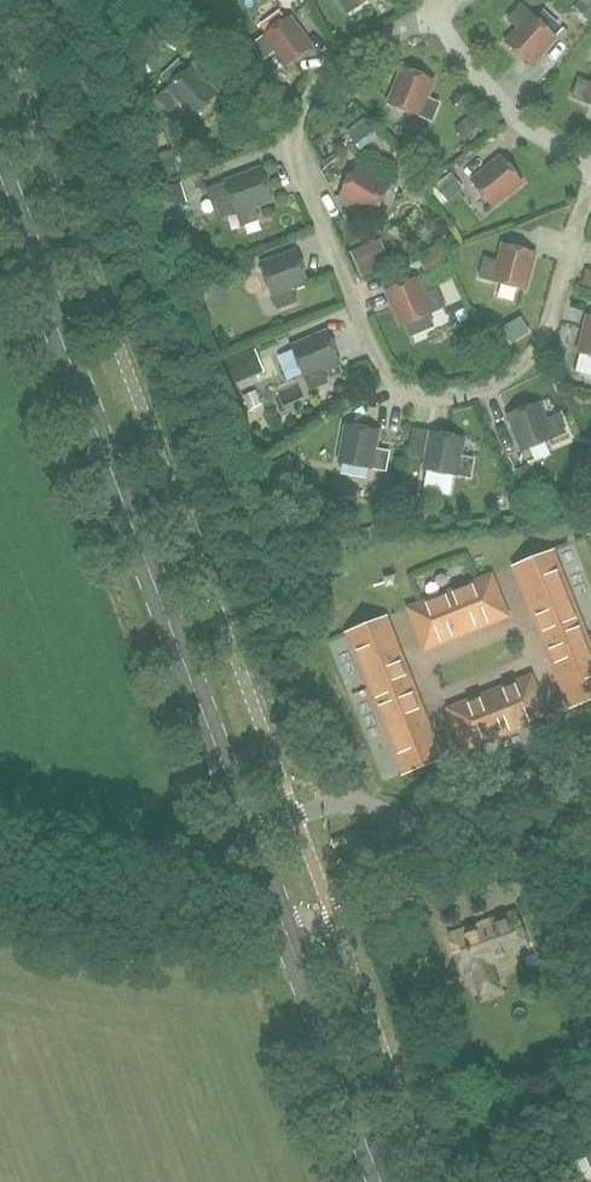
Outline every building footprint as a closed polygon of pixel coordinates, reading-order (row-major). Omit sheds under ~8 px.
[(368,0),(340,0),(348,13),(368,0)] [(530,65),(556,36),(521,5),(508,19),(519,29),(506,43),(530,65)] [(286,67),(312,48),(289,17),(252,45),(263,61),(275,52),(286,67)] [(194,117),(217,95),(191,67),(157,99),(170,113),(181,103),(194,117)] [(432,121),(440,103),(426,97),(433,80),(404,68),(389,103),(432,121)] [(579,79),(572,98),(590,105),(590,84),(579,79)] [(492,206),(522,182),(502,157),(472,181),(492,206)] [(374,214),(390,186),(356,167),(341,195),(374,214)] [(260,219),(255,205),(272,199),(261,169),(225,182),(206,190),(217,221),(237,214),(242,226),(260,219)] [(525,289),(535,252),(504,244),(499,262),(484,258),(479,277),(525,289)] [(297,301),(291,287),(308,281),(296,252),(261,265),(272,295),(273,295),(278,308),(297,301)] [(424,295),(416,278),(387,290),(402,325),(445,307),(437,289),(424,295)] [(575,371),(590,375),(590,316),(588,316),(575,371)] [(503,328),(511,342),(529,331),(521,317),(503,328)] [(310,390),(328,382),(322,369),(340,361),(327,332),(292,347),(310,390)] [(246,362),(252,380),(274,372),(268,354),(246,362)] [(545,420),(538,403),(509,415),(523,450),(566,433),(559,415),(545,420)] [(386,471),(389,452),(375,449),(378,431),(347,425),(340,462),(386,471)] [(471,478),(474,459),(460,456),(463,438),(432,432),(425,470),(471,478)] [(570,707),(590,699),(590,645),(553,551),(514,567),(570,707)] [(409,608),(425,648),(507,616),(491,576),(409,608)] [(403,774),(442,758),(387,617),(347,633),(403,774)] [(547,717),(531,677),(449,709),(465,749),(547,717)] [(339,762),(344,774),(349,772),(344,760),(339,762)] [(474,977),(493,970),(492,965),(528,952),(514,911),(449,933),(463,974),(472,971),(474,977)]
